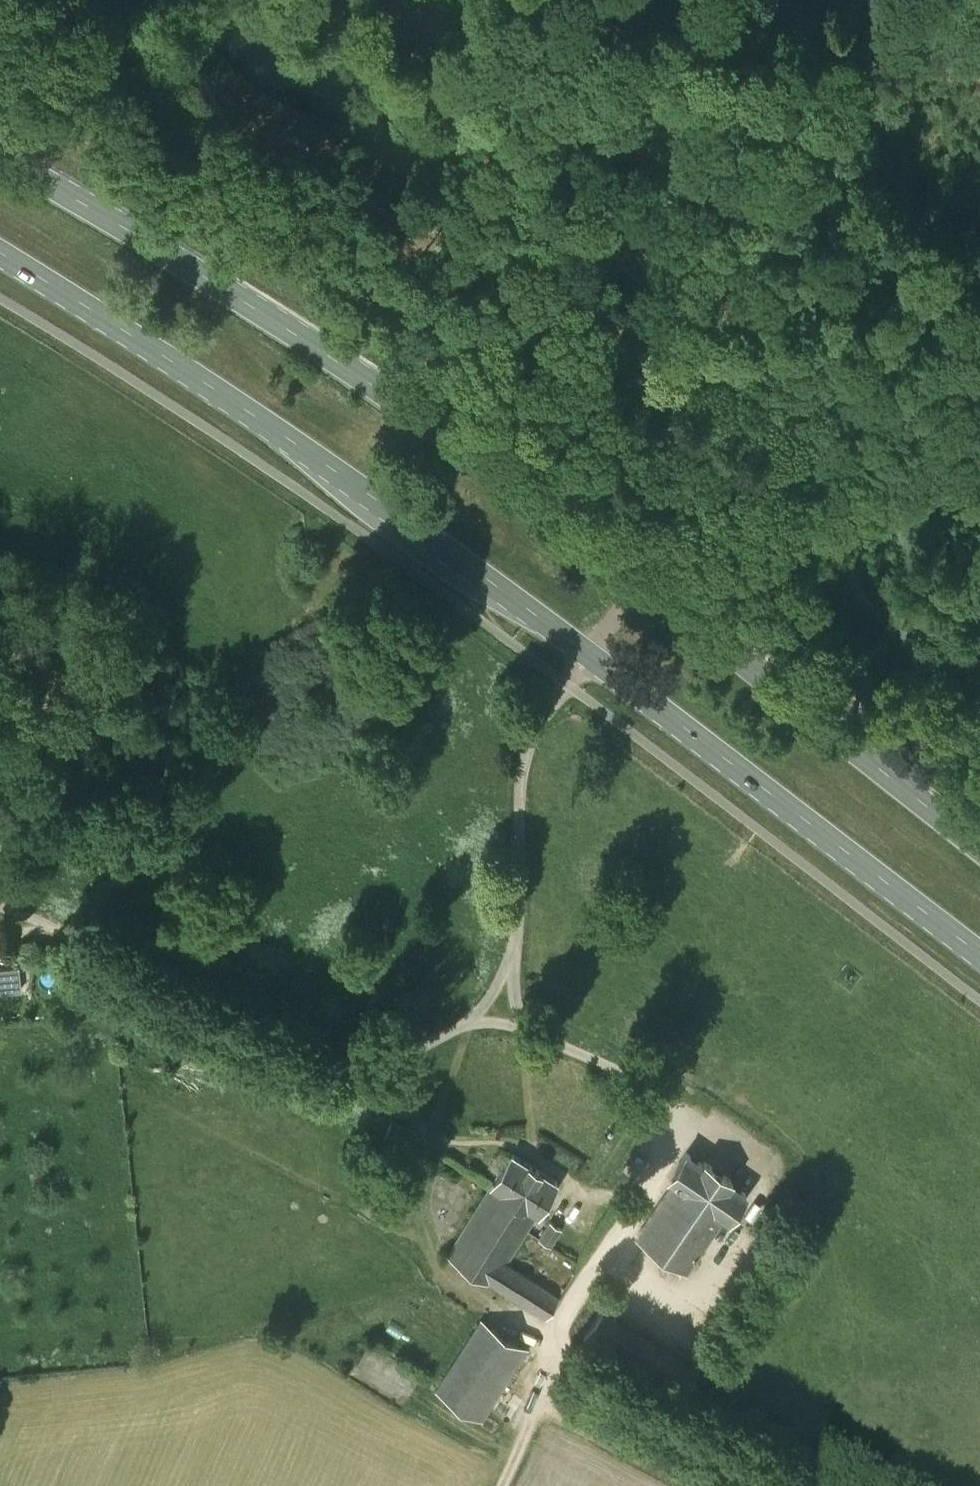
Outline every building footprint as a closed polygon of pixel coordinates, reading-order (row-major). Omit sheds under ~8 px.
[(19,967),(0,969),(0,992),(22,989),(19,967)] [(384,1140),(408,1149),(416,1130),(392,1121),(384,1140)] [(674,1182),(637,1236),(686,1270),(724,1216),(729,1220),(746,1194),(730,1182),(732,1179),(704,1160),(702,1163),(686,1152),(668,1178),(674,1182)] [(557,1182),(512,1153),(492,1186),(537,1214),(557,1182)] [(506,1263),(537,1214),(492,1186),(447,1255),(546,1319),(559,1297),(506,1263)] [(550,1222),(540,1236),(540,1238),(551,1246),(562,1229),(550,1222)] [(722,1327),(730,1315),(720,1308),(712,1320),(722,1327)] [(482,1419),(503,1386),(526,1349),(482,1321),(438,1391),(482,1419)]
